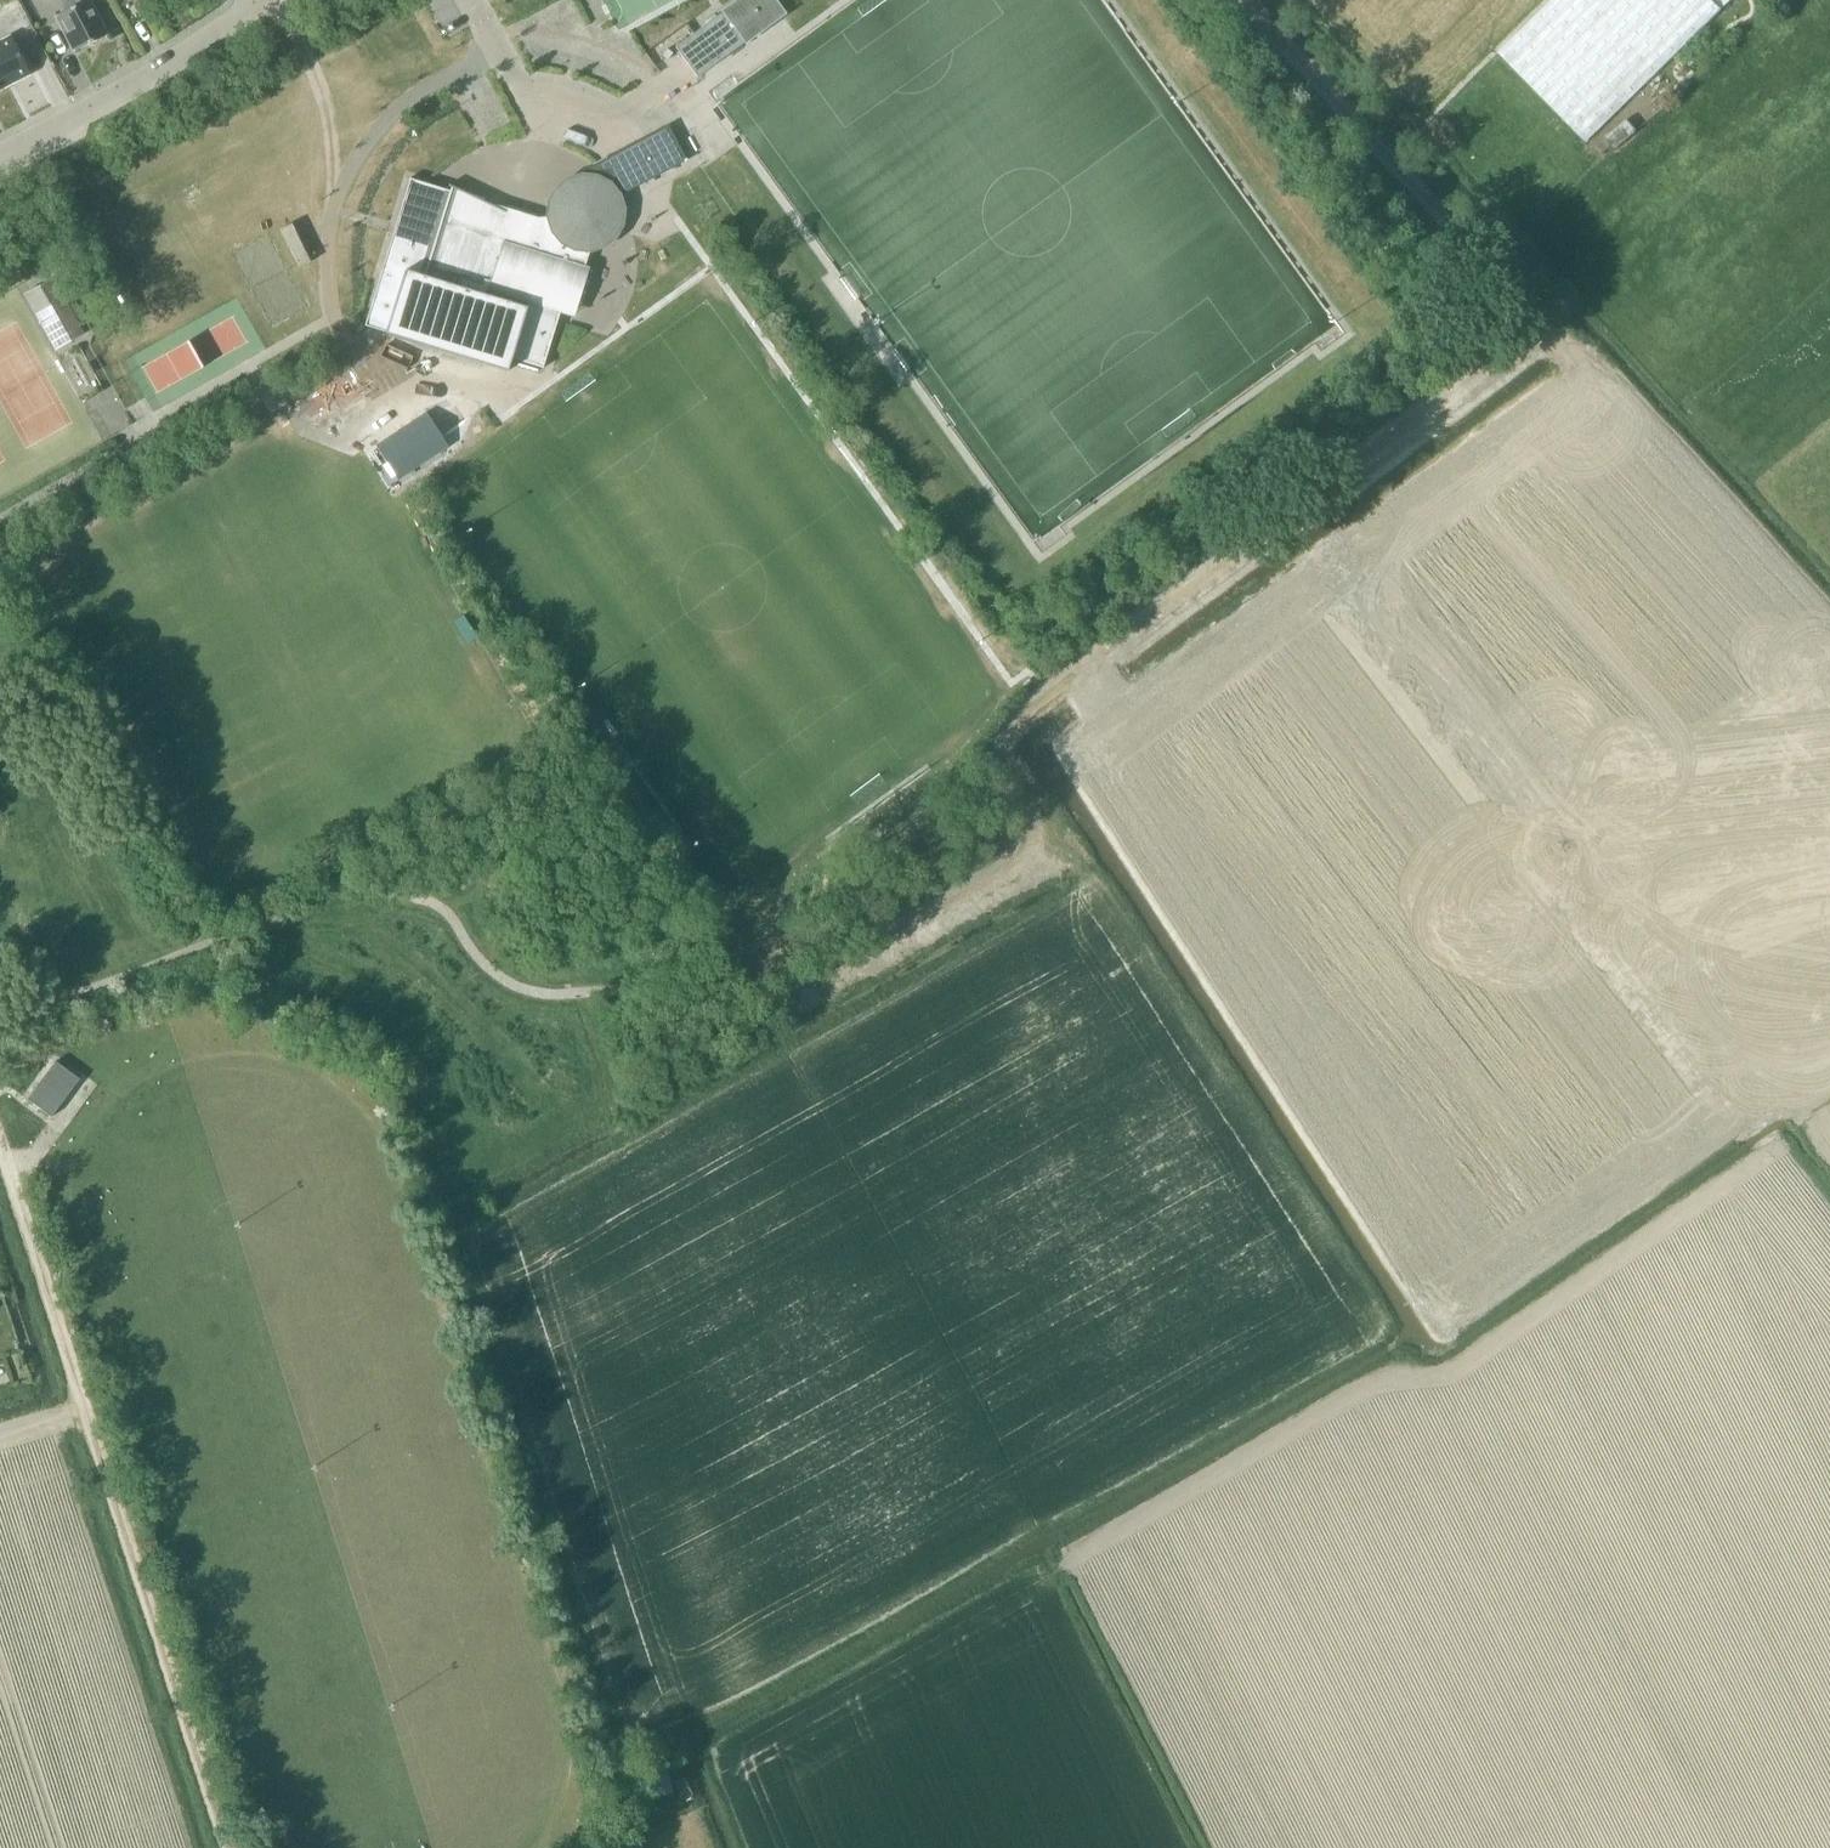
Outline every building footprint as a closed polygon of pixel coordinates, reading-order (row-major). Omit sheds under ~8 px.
[(89,0),(61,0),(66,10),(55,16),(74,52),(107,35),(89,0)] [(130,11),(143,6),(141,0),(126,0),(130,11)] [(784,14),(774,0),(740,0),(676,47),(698,77),(784,14)] [(1712,0),(1553,0),(1499,53),(1586,142),(1721,10),(1712,0)] [(0,42),(0,81),(4,88),(31,75),(11,36),(0,42)] [(668,125),(582,171),(582,178),(569,182),(558,191),(552,203),(550,217),(543,217),(538,218),(488,204),(451,186),(449,191),(407,179),(365,326),(386,332),(385,335),(507,372),(511,359),(543,369),(560,314),(574,318),(589,268),(585,267),(589,253),(604,249),(617,239),(623,225),(626,209),(621,195),(687,160),(668,125)] [(59,348),(84,334),(54,278),(28,293),(59,348)] [(341,376),(301,401),(304,406),(310,415),(330,402),(337,413),(355,401),(366,395),(351,370),(341,376)] [(393,473),(456,436),(432,394),(369,431),(393,473)] [(51,1116),(79,1078),(55,1060),(27,1098),(51,1116)]
